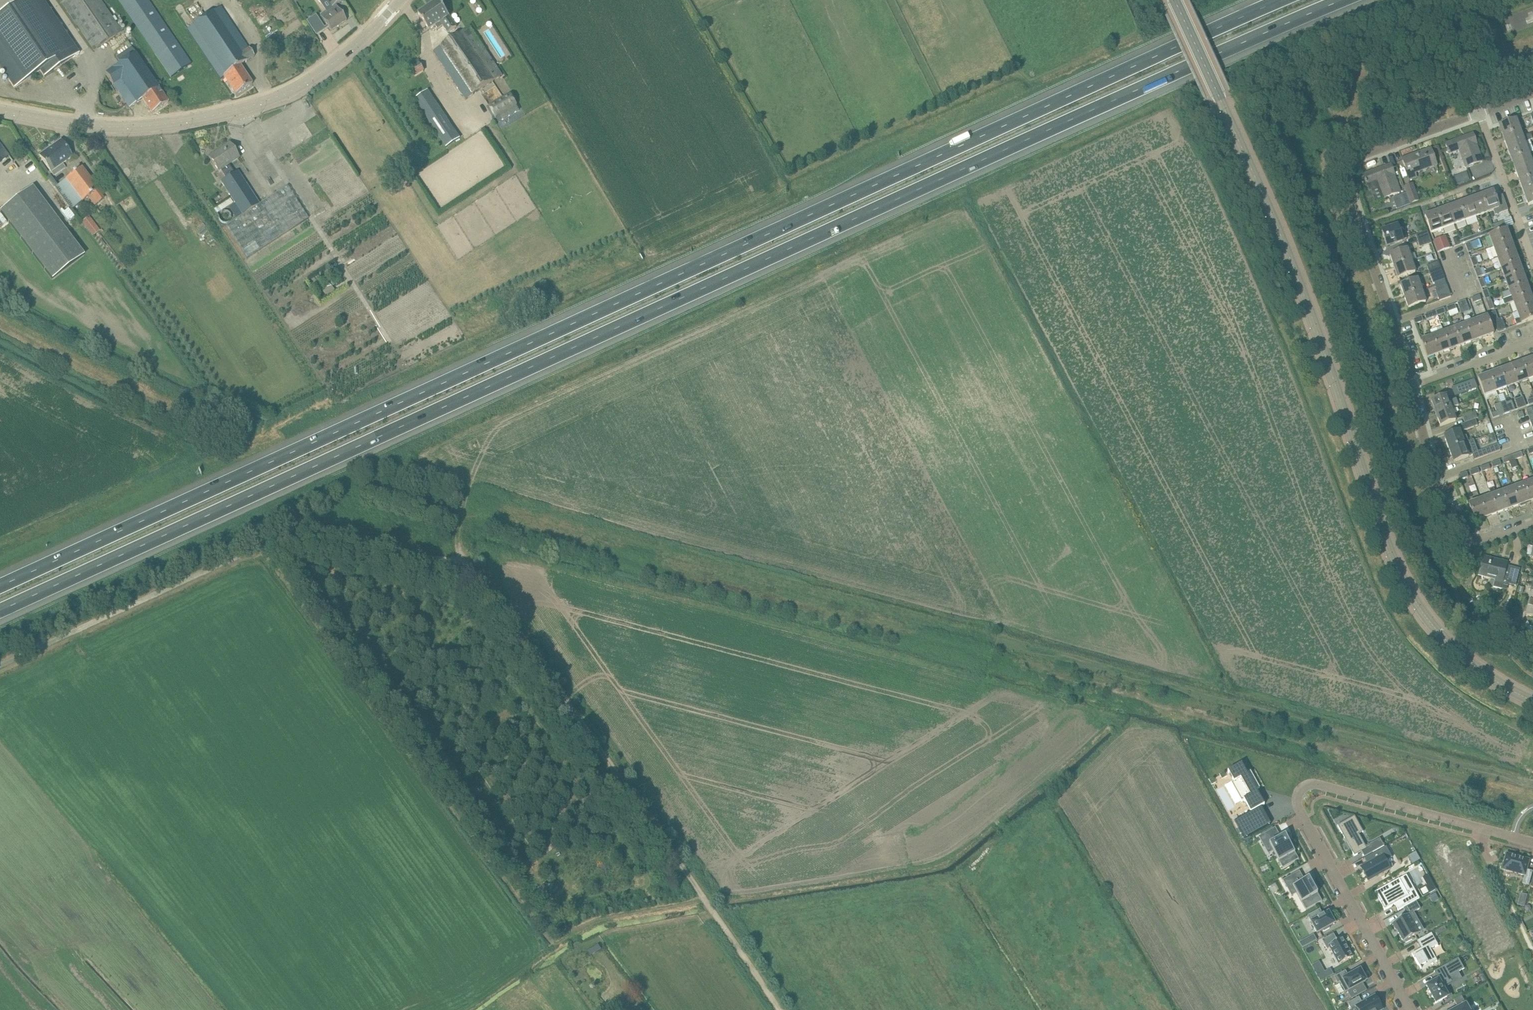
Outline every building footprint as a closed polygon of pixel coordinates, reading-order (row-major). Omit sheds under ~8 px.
[(0,15),(0,64),(10,78),(9,79),(15,88),(40,71),(44,77),(79,53),(69,38),(68,39),(42,0),(23,0),(0,15)] [(89,42),(94,50),(121,32),(100,0),(60,0),(89,42)] [(171,77),(191,63),(148,0),(119,0),(171,77)] [(330,0),(317,0),(325,12),(334,6),(330,0)] [(429,30),(436,25),(438,29),(443,26),(448,33),(457,27),(439,0),(437,0),(418,13),(429,30)] [(195,23),(187,29),(221,79),(224,77),(236,95),(252,84),(240,66),(254,56),(249,48),(248,48),(220,7),(206,16),(197,2),(186,10),(195,23)] [(254,12),(253,12),(261,25),(270,20),(261,6),(258,8),(256,4),(251,7),(254,12)] [(346,21),(336,5),(334,6),(325,12),(320,15),(327,26),(329,28),(331,31),(346,21)] [(324,27),(316,15),(306,21),(316,36),(329,28),(327,26),(324,27)] [(439,60),(466,99),(502,74),(476,35),(470,27),(433,51),(439,60)] [(113,85),(114,84),(130,107),(142,99),(152,113),(168,102),(132,47),(116,57),(121,64),(106,74),(113,85)] [(410,68),(415,77),(424,71),(419,63),(410,68)] [(415,99),(424,113),(421,115),(425,120),(427,119),(446,147),(460,138),(428,90),(415,99)] [(489,104),(499,122),(520,110),(509,92),(489,104)] [(1499,126),(1504,138),(1521,132),(1516,120),(1499,126)] [(1504,138),(1508,149),(1530,141),(1530,140),(1532,139),(1531,134),(1523,137),(1521,132),(1504,138)] [(1463,142),(1461,138),(1445,144),(1448,149),(1447,150),(1448,153),(1449,152),(1449,154),(1459,150),(1466,168),(1482,161),(1476,144),(1477,144),(1474,137),(1463,142)] [(63,163),(72,157),(61,140),(39,155),(54,175),(66,167),(63,163)] [(1512,160),(1529,154),(1532,152),(1532,149),(1530,141),(1508,149),(1512,160)] [(221,181),(235,204),(229,207),(237,219),(226,226),(247,258),(308,219),(287,186),(259,204),(237,170),(234,173),(229,164),(239,158),(229,143),(209,157),(219,171),(220,170),(226,178),(221,181)] [(2,178),(17,167),(0,144),(0,179),(2,178)] [(1415,173),(1437,165),(1431,149),(1402,159),(1410,179),(1416,177),(1415,173)] [(1529,154),(1512,160),(1516,171),(1532,165),(1532,164),(1529,154)] [(1379,169),(1363,175),(1365,180),(1365,181),(1366,184),(1366,183),(1367,185),(1369,191),(1379,187),(1383,199),(1400,192),(1394,175),(1395,175),(1391,164),(1390,165),(1392,168),(1381,172),(1379,169)] [(1516,171),(1520,183),(1532,178),(1532,165),(1516,171)] [(82,167),(57,185),(49,175),(46,177),(72,210),(99,189),(82,167)] [(1524,194),(1532,191),(1532,178),(1520,183),(1524,194)] [(1413,184),(1405,187),(1411,203),(1419,201),(1413,184)] [(0,212),(0,214),(51,282),(84,257),(33,188),(0,212)] [(1493,191),(1482,195),(1488,212),(1494,210),(1495,215),(1501,213),(1508,210),(1503,195),(1496,198),(1493,191)] [(1524,194),(1528,205),(1532,204),(1532,191),(1524,194)] [(1407,193),(1393,198),(1397,210),(1411,205),(1407,193)] [(1482,195),(1471,199),(1477,216),(1488,212),(1482,195)] [(221,205),(223,209),(233,203),(231,199),(221,205)] [(1471,199),(1459,203),(1465,221),(1477,216),(1471,199)] [(1459,203),(1448,208),(1454,225),(1465,221),(1459,203)] [(1448,208),(1436,212),(1442,229),(1454,225),(1448,208)] [(1442,229),(1436,212),(1425,216),(1431,233),(1442,229)] [(81,221),(92,236),(100,231),(89,216),(81,221)] [(1492,225),(1493,229),(1494,232),(1506,227),(1504,221),(1492,225)] [(1382,231),(1387,246),(1403,240),(1407,238),(1404,232),(1400,233),(1398,226),(1382,231)] [(1416,235),(1418,241),(1430,237),(1427,231),(1426,231),(1424,226),(1418,228),(1420,233),(1416,235)] [(1489,236),(1493,247),(1511,240),(1507,229),(1489,236)] [(1430,237),(1418,241),(1420,247),(1432,243),(1430,237)] [(1434,241),(1438,252),(1444,250),(1450,248),(1446,237),(1434,241)] [(1466,245),(1468,252),(1473,251),(1473,250),(1482,246),(1479,239),(1466,245)] [(1493,247),(1497,258),(1515,251),(1511,240),(1493,247)] [(1390,255),(1394,266),(1411,260),(1408,249),(1399,252),(1390,255)] [(1497,258),(1501,269),(1519,262),(1515,251),(1497,258)] [(1411,260),(1394,266),(1398,278),(1415,272),(1411,260)] [(1427,265),(1429,272),(1441,267),(1439,261),(1427,265)] [(1501,269),(1505,280),(1523,273),(1519,262),(1501,269)] [(1429,272),(1431,278),(1443,273),(1441,267),(1429,272)] [(1475,270),(1478,277),(1494,271),(1493,267),(1485,270),(1484,267),(1480,269),(1479,268),(1475,270)] [(1433,283),(1434,283),(1445,279),(1443,273),(1431,278),(1433,283)] [(1505,280),(1510,291),(1527,284),(1523,273),(1505,280)] [(1400,285),(1404,297),(1422,291),(1418,279),(1400,285)] [(1513,301),(1514,301),(1531,295),(1527,284),(1510,291),(1512,297),(1503,300),(1504,305),(1513,301)] [(1435,289),(1437,295),(1449,290),(1447,285),(1436,289),(1435,289)] [(1437,295),(1439,301),(1440,301),(1451,297),(1449,290),(1437,295)] [(1422,291),(1404,297),(1409,308),(1426,302),(1422,291)] [(1518,312),(1532,307),(1532,301),(1531,295),(1514,301),(1518,312)] [(1447,307),(1448,312),(1450,315),(1453,314),(1454,315),(1458,313),(1455,304),(1447,307)] [(1518,312),(1520,318),(1515,320),(1517,325),(1532,319),(1532,307),(1518,312)] [(1425,315),(1427,320),(1430,318),(1431,321),(1435,320),(1434,317),(1435,317),(1433,312),(1425,315)] [(1487,316),(1476,320),(1483,338),(1494,334),(1487,316)] [(1494,321),(1498,332),(1506,329),(1502,318),(1494,321)] [(1476,320),(1465,324),(1472,342),(1483,338),(1476,320)] [(1465,324),(1454,328),(1461,346),(1472,342),(1465,324)] [(1438,334),(1432,336),(1439,354),(1450,350),(1443,332),(1441,327),(1436,329),(1438,334)] [(1454,328),(1443,332),(1450,350),(1461,346),(1454,328)] [(1439,354),(1432,336),(1421,340),(1428,358),(1439,354)] [(1522,362),(1529,379),(1532,378),(1532,358),(1522,362)] [(1522,362),(1511,366),(1518,383),(1529,379),(1522,362)] [(1511,366),(1500,370),(1507,387),(1518,383),(1511,366)] [(1500,370),(1490,374),(1496,391),(1507,387),(1500,370)] [(1496,391),(1490,374),(1478,378),(1485,395),(1496,391)] [(1452,387),(1455,394),(1467,389),(1465,383),(1452,387)] [(1436,414),(1451,408),(1459,405),(1456,399),(1449,402),(1447,395),(1431,401),(1436,414)] [(1515,400),(1516,404),(1518,409),(1526,406),(1523,397),(1515,400)] [(1511,399),(1500,403),(1504,414),(1515,410),(1511,399)] [(1504,414),(1500,403),(1494,405),(1496,412),(1491,414),(1493,418),(1504,414)] [(1451,408),(1436,414),(1440,426),(1456,420),(1451,408)] [(1463,417),(1465,423),(1475,419),(1478,418),(1475,412),(1463,417)] [(1475,419),(1465,423),(1461,424),(1463,430),(1478,425),(1475,419)] [(1444,436),(1449,449),(1468,442),(1466,436),(1462,437),(1459,431),(1444,436)] [(1468,442),(1449,449),(1454,462),(1469,456),(1472,454),(1474,460),(1501,450),(1498,444),(1476,452),(1474,446),(1470,448),(1468,442)] [(1515,460),(1514,455),(1502,459),(1504,464),(1509,462),(1512,469),(1518,467),(1515,460)] [(1524,484),(1530,501),(1532,500),(1532,481),(1524,484)] [(1524,484),(1513,488),(1519,505),(1520,505),(1521,507),(1526,505),(1525,503),(1530,501),(1524,484)] [(1489,490),(1491,496),(1497,513),(1508,509),(1502,492),(1496,494),(1494,488),(1489,490)] [(1513,488),(1502,492),(1508,509),(1519,505),(1513,488)] [(1491,496),(1480,500),(1486,517),(1497,513),(1491,496)] [(1486,517),(1480,500),(1469,504),(1475,521),(1486,517)] [(1495,579),(1493,587),(1502,589),(1503,585),(1508,586),(1508,584),(1516,586),(1520,569),(1500,564),(1500,562),(1483,558),(1479,576),(1495,579)] [(1507,624),(1517,626),(1518,623),(1511,622),(1512,617),(1509,616),(1507,624)] [(1242,764),(1228,771),(1233,781),(1231,782),(1242,801),(1244,800),(1251,812),(1235,821),(1245,839),(1271,824),(1261,807),(1265,805),(1256,790),(1260,788),(1251,771),(1247,773),(1242,764)] [(1349,819),(1338,825),(1346,841),(1349,840),(1354,848),(1351,849),(1354,856),(1361,852),(1367,849),(1366,846),(1359,834),(1363,832),(1358,823),(1352,826),(1349,819)] [(1275,827),(1259,837),(1263,845),(1268,842),(1274,851),(1283,868),(1299,859),(1288,839),(1285,835),(1281,837),(1280,838),(1275,829),(1276,828),(1275,827)] [(1382,837),(1369,844),(1373,851),(1386,845),(1382,837)] [(1367,864),(1361,867),(1368,881),(1390,869),(1386,861),(1392,857),(1386,846),(1364,858),(1367,864)] [(1507,853),(1502,869),(1525,875),(1522,883),(1529,885),(1532,871),(1527,870),(1530,860),(1507,853)] [(1300,871),(1283,880),(1286,887),(1292,884),(1297,894),(1306,910),(1322,901),(1311,881),(1309,877),(1305,880),(1303,880),(1299,872),(1300,872),(1300,871)] [(1413,875),(1377,894),(1385,909),(1395,904),(1397,909),(1424,895),(1413,875)] [(1407,915),(1392,923),(1396,931),(1397,930),(1404,942),(1405,941),(1406,943),(1412,939),(1412,938),(1419,934),(1412,922),(1417,919),(1414,912),(1421,909),(1416,901),(1404,908),(1407,915)] [(1320,909),(1308,916),(1317,933),(1323,930),(1324,931),(1330,928),(1329,927),(1335,924),(1329,912),(1323,915),(1320,909)] [(1444,927),(1436,931),(1438,935),(1446,930),(1444,927)] [(1421,948),(1412,954),(1419,968),(1435,959),(1437,962),(1437,961),(1431,949),(1438,945),(1432,933),(1417,941),(1421,948)] [(1339,965),(1353,957),(1342,938),(1337,941),(1333,934),(1322,940),(1327,950),(1330,948),(1339,965)] [(1439,979),(1427,986),(1436,1003),(1447,997),(1450,996),(1445,986),(1452,982),(1450,977),(1459,972),(1464,969),(1458,958),(1434,971),(1439,979)] [(1325,972),(1318,976),(1321,982),(1334,975),(1330,969),(1325,972)] [(1362,983),(1366,981),(1360,970),(1348,976),(1345,971),(1334,977),(1337,984),(1340,982),(1345,993),(1356,987),(1362,983)] [(1362,983),(1356,987),(1360,994),(1366,991),(1362,983)] [(1348,1003),(1351,1009),(1356,1007),(1358,1009),(1381,1009),(1382,1009),(1382,1008),(1383,1007),(1380,1001),(1378,1002),(1375,996),(1362,1003),(1359,997),(1348,1003)] [(1455,1009),(1469,1009),(1462,996),(1454,1000),(1458,1008),(1455,1009)]
